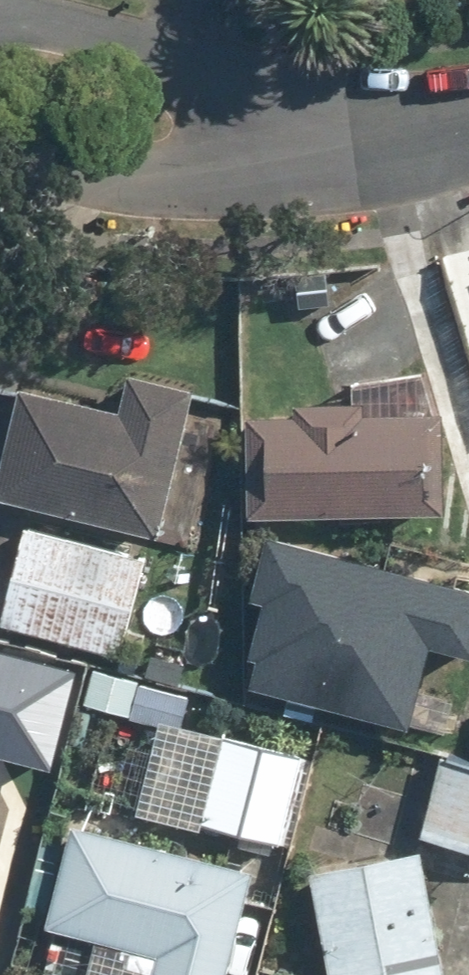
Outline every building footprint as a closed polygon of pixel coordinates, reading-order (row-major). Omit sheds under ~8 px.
[(188,422),(194,393),(122,377),(116,407),(18,387),(0,471),(0,501),(199,543),(223,429),(188,422)] [(260,418),(264,513),(438,505),(433,411),(260,418)] [(0,610),(0,628),(125,656),(148,555),(20,525),(0,610)] [(419,719),(433,647),(468,653),(468,563),(279,528),(249,687),(419,719)] [(47,773),(69,671),(0,657),(0,763),(47,773)] [(183,719),(189,692),(181,689),(139,680),(134,678),(93,669),(85,704),(157,722),(136,809),(290,846),(313,750),(183,719)] [(440,758),(420,842),(468,853),(468,764),(440,758)] [(73,822),(46,927),(104,942),(96,974),(227,974),(254,868),(73,822)] [(427,849),(312,869),(330,974),(448,974),(427,849)]
